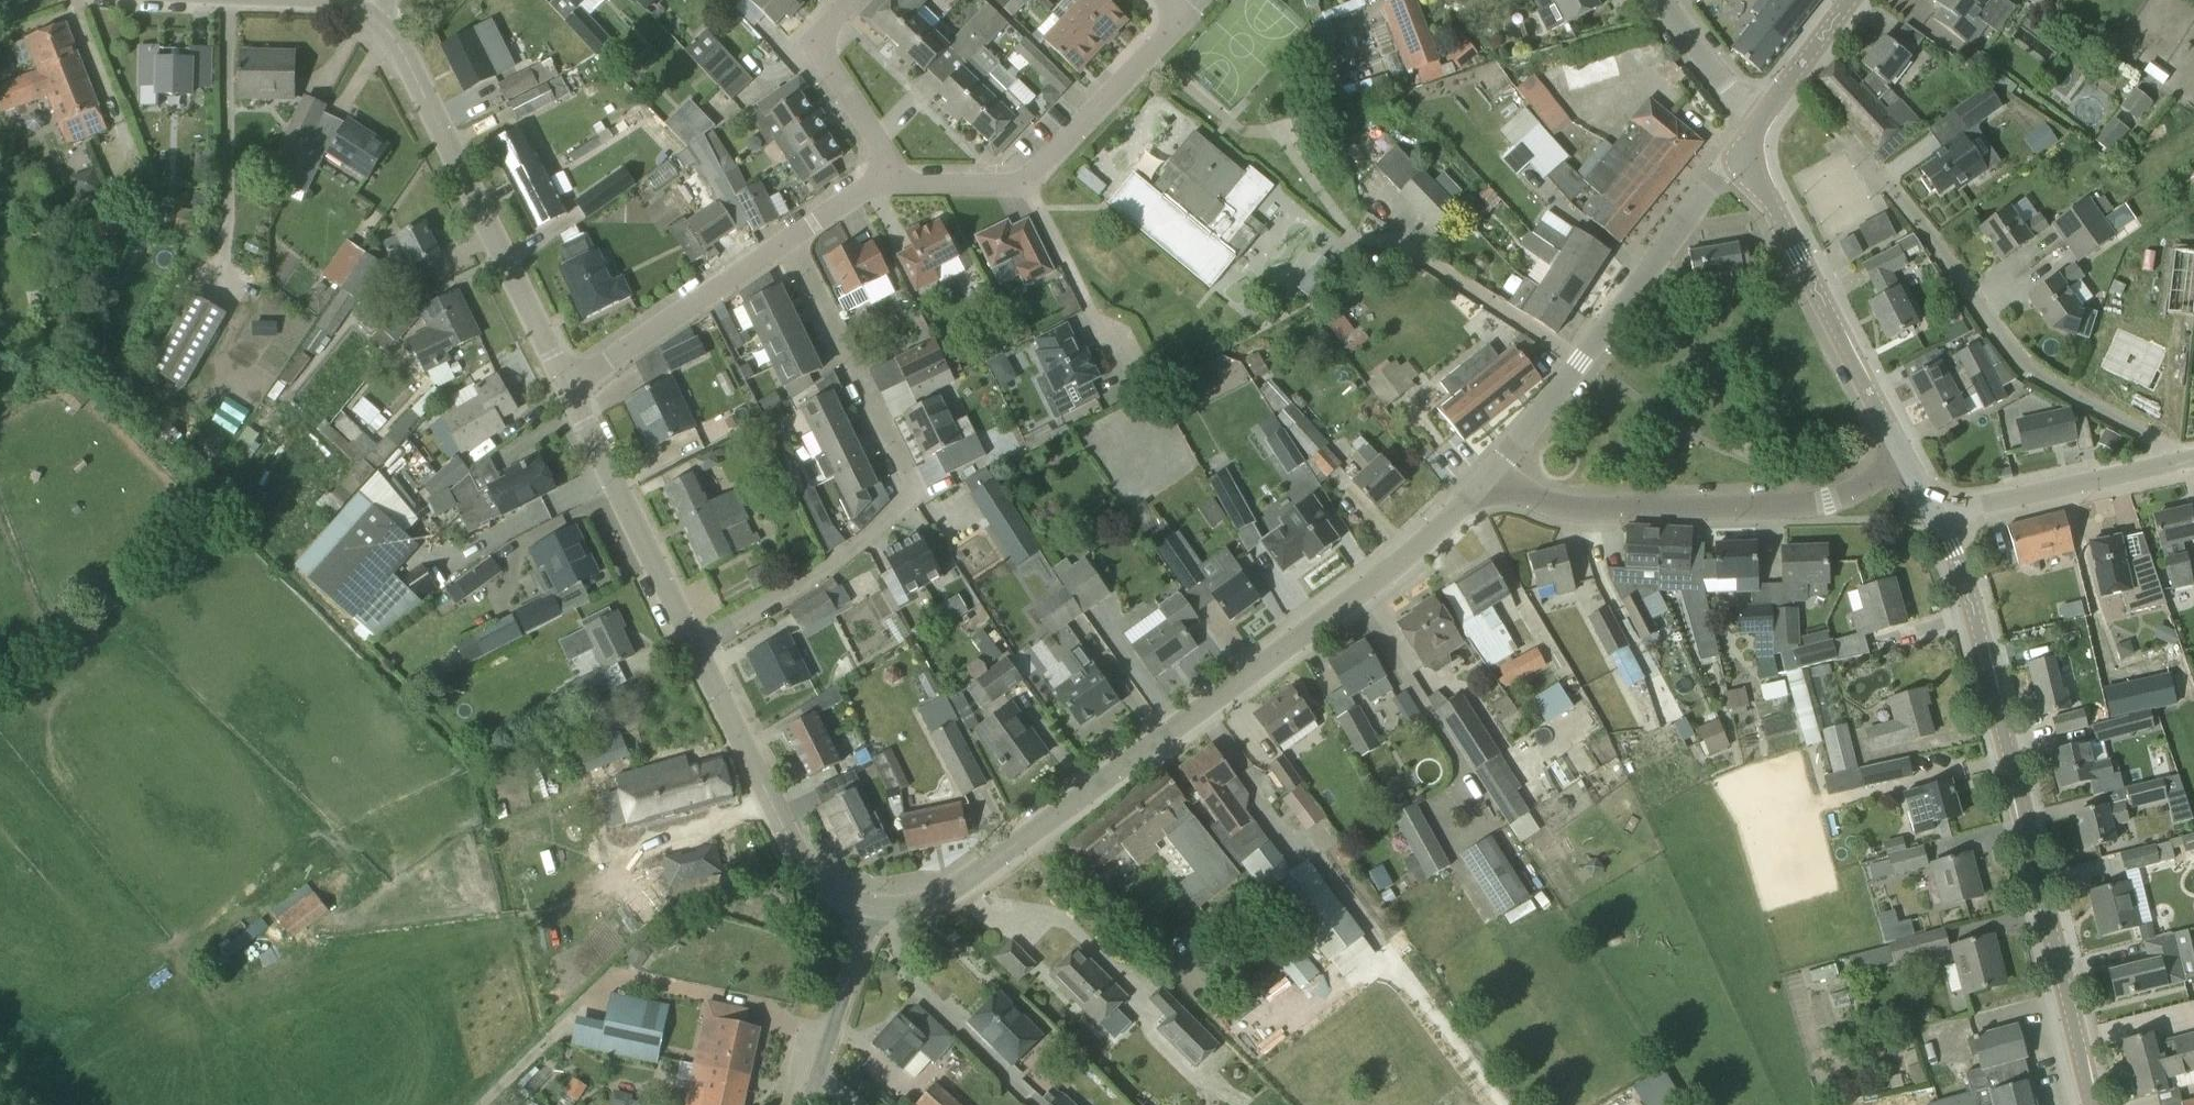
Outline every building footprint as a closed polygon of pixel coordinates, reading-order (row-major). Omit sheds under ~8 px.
[(550,23),(560,14),(547,0),(528,0),(550,23)] [(657,0),(636,0),(646,11),(657,0)] [(796,11),(785,0),(751,0),(750,1),(775,25),(785,15),(789,19),(796,11)] [(796,11),(804,4),(800,0),(785,0),(796,11)] [(923,5),(925,2),(923,0),(875,0),(874,2),(883,11),(873,21),(890,38),(923,5)] [(1012,17),(1028,0),(1013,0),(1004,9),(1012,17)] [(1114,30),(1115,32),(1127,19),(1107,0),(1072,0),(1077,5),(1108,35),(1114,30)] [(1382,6),(1407,72),(1415,69),(1415,70),(1417,69),(1422,84),(1444,76),(1438,61),(1440,61),(1417,0),(1389,0),(1389,3),(1382,6)] [(1601,6),(1597,0),(1546,0),(1549,6),(1542,9),(1553,31),(1601,6)] [(1801,23),(1773,0),(1760,0),(1750,12),(1757,18),(1732,49),(1761,73),(1801,23)] [(1801,23),(1819,0),(1773,0),(1801,23)] [(1933,1),(1942,8),(1934,19),(1951,32),(1971,47),(1988,25),(1987,24),(1999,8),(1990,1),(1988,0),(1934,0),(1933,1)] [(949,47),(957,54),(997,12),(988,4),(949,47)] [(903,60),(931,30),(940,21),(923,5),(890,38),(900,47),(895,52),(903,60)] [(1077,5),(1061,22),(1094,54),(1105,42),(1103,40),(1108,35),(1077,5)] [(613,42),(582,8),(566,23),(597,57),(613,42)] [(950,114),(990,73),(973,57),(1006,21),(997,12),(957,54),(967,64),(938,93),(948,103),(943,108),(950,114)] [(473,30),(442,46),(465,91),(485,81),(493,77),(516,65),(494,20),(473,30)] [(1911,21),(1899,30),(1911,47),(1924,39),(1911,21)] [(1082,66),(1094,54),(1061,22),(1043,40),(1075,70),(1080,64),(1082,66)] [(11,45),(19,65),(35,60),(38,70),(0,84),(0,110),(48,93),(67,145),(107,129),(66,23),(26,38),(27,39),(11,45)] [(717,84),(738,63),(707,30),(685,51),(717,84)] [(925,72),(949,47),(931,30),(903,60),(910,67),(915,62),(925,72)] [(1839,59),(1811,86),(1881,162),(1922,124),(1886,86),(1909,57),(1884,38),(1863,64),(1873,72),(1861,83),(1839,59)] [(1024,39),(1015,49),(1062,94),(1071,84),(1024,39)] [(1449,55),(1459,68),(1478,54),(1468,40),(1449,55)] [(158,107),(158,94),(191,95),(192,60),(160,60),(160,48),(141,48),(140,106),(158,107)] [(1562,65),(1570,91),(1621,76),(1613,50),(1562,65)] [(294,102),(295,52),(275,52),(275,57),(242,56),(241,95),(273,96),(273,102),(294,102)] [(551,59),(499,84),(507,100),(559,75),(551,60),(551,59)] [(2171,73),(2151,60),(2143,71),(2163,85),(2171,73)] [(738,63),(717,84),(732,100),(753,79),(738,63)] [(194,68),(194,86),(210,86),(210,68),(194,68)] [(991,74),(990,73),(950,114),(959,122),(963,118),(971,125),(1005,90),(989,75),(991,74)] [(1555,135),(1572,122),(1535,74),(1519,87),(1555,135)] [(562,78),(510,103),(518,119),(570,93),(562,78)] [(1988,86),(1954,111),(1968,133),(2003,108),(1988,86)] [(2135,88),(2120,107),(2135,120),(2147,107),(2148,109),(2152,103),(2135,88)] [(768,145),(774,141),(814,114),(800,93),(789,100),(782,89),(758,105),(760,109),(749,116),(768,145)] [(1022,106),(1005,90),(971,125),(990,144),(1001,133),(1010,142),(1030,121),(1018,110),(1022,106)] [(291,186),(315,133),(324,113),(323,112),(325,107),(306,98),(285,148),(279,179),(291,186)] [(1584,181),(1568,201),(1618,242),(1702,142),(1650,98),(1630,122),(1632,124),(1584,181)] [(1522,100),(1514,108),(1524,120),(1533,112),(1522,100)] [(688,102),(665,125),(687,148),(693,143),(714,128),(688,102)] [(788,162),(789,164),(797,159),(830,137),(820,123),(827,119),(820,110),(814,114),(774,141),(788,162)] [(1290,117),(1296,139),(1307,135),(1301,114),(1290,117)] [(2111,150),(2131,126),(2118,115),(2098,139),(2111,150)] [(648,116),(642,123),(672,154),(678,147),(648,116)] [(366,179),(387,146),(349,122),(328,155),(366,179)] [(2045,123),(2027,135),(2039,154),(2058,141),(2045,123)] [(1538,126),(1500,160),(1507,168),(1508,169),(1516,177),(1528,167),(1541,182),(1568,159),(1538,126)] [(511,133),(492,143),(512,183),(514,181),(513,179),(539,164),(542,169),(545,168),(524,127),(511,133)] [(1134,173),(1108,204),(1210,289),(1255,235),(1251,232),(1253,230),(1262,237),(1267,231),(1250,215),(1274,187),(1250,167),(1244,173),(1194,132),(1169,162),(1172,165),(1152,189),(1134,173)] [(291,186),(287,196),(302,203),(305,194),(308,194),(331,141),(315,133),(291,186)] [(1925,176),(1920,179),(1930,193),(1935,190),(1939,195),(1954,185),(1958,190),(1972,180),(1986,170),(1982,165),(1961,134),(1941,148),(1945,153),(1921,170),(1925,176)] [(843,157),(830,137),(797,159),(789,164),(803,184),(808,180),(815,191),(839,175),(832,164),(843,157)] [(1422,173),(1396,147),(1376,167),(1433,226),(1455,205),(1452,202),(1434,182),(1423,171),(1422,173)] [(514,181),(512,183),(536,229),(555,220),(566,214),(569,212),(545,168),(542,169),(539,164),(513,179),(514,181)] [(733,193),(736,198),(754,232),(766,226),(747,189),(749,187),(736,166),(724,174),(734,193),(733,193)] [(588,219),(636,185),(624,167),(575,202),(588,219)] [(1444,172),(1434,182),(1452,202),(1462,192),(1444,172)] [(759,183),(749,187),(747,189),(766,226),(778,220),(768,201),(759,183)] [(1469,195),(1457,208),(1474,227),(1480,222),(1486,216),(1486,215),(1501,201),(1488,186),(1478,196),(1485,203),(1481,207),(1469,195)] [(742,239),(754,232),(736,198),(733,193),(686,221),(684,218),(669,228),(693,264),(708,253),(705,250),(736,229),(742,239)] [(2102,218),(2101,216),(2112,209),(2103,196),(2100,198),(2096,193),(2052,225),(2065,244),(2102,218)] [(2125,204),(2114,212),(2125,227),(2136,219),(2125,204)] [(2002,260),(2049,227),(2039,214),(2023,225),(2010,206),(1979,228),(2002,260)] [(179,208),(175,234),(199,237),(203,212),(179,208)] [(1529,232),(1528,234),(1593,276),(1609,251),(1575,229),(1574,230),(1553,214),(1546,224),(1544,222),(1537,232),(1544,237),(1541,241),(1529,232)] [(2102,218),(2065,244),(2078,262),(2115,236),(2102,218)] [(1008,221),(976,237),(992,269),(1012,259),(1025,286),(1054,271),(1028,219),(1011,227),(1008,221)] [(913,248),(899,256),(916,290),(939,278),(934,270),(959,257),(958,255),(962,252),(955,237),(950,240),(940,221),(915,234),(912,229),(905,233),(913,248)] [(412,266),(439,253),(424,224),(398,236),(399,239),(386,245),(392,259),(405,252),(412,266)] [(1888,227),(1865,239),(1870,249),(1894,237),(1888,227)] [(1923,249),(1913,233),(1894,243),(1896,247),(1863,264),(1881,298),(1870,304),(1888,338),(1916,324),(1890,273),(1907,265),(1904,259),(1923,249)] [(1539,288),(1572,309),(1593,276),(1528,234),(1520,246),(1538,259),(1552,268),(1539,288)] [(1853,235),(1839,243),(1847,260),(1862,253),(1853,235)] [(611,287),(586,236),(562,248),(570,265),(562,269),(586,317),(629,295),(622,281),(611,287)] [(1694,283),(1743,274),(1743,269),(1750,268),(1746,243),(1738,244),(1738,239),(1688,248),(1694,283)] [(341,290),(366,253),(347,241),(322,278),(341,290)] [(827,258),(842,286),(833,291),(845,314),(869,301),(862,287),(888,273),(873,243),(860,249),(857,243),(827,258)] [(316,328),(328,335),(332,338),(357,301),(362,305),(387,268),(385,267),(391,258),(371,245),(366,253),(341,290),(316,328)] [(2169,311),(2191,313),(2193,290),(2193,254),(2176,252),(2169,311)] [(1334,267),(1323,257),(1297,288),(1309,297),(1334,267)] [(2045,284),(2027,296),(2050,329),(2052,327),(2088,339),(2097,311),(2082,306),(2068,287),(2082,277),(2073,264),(2045,284)] [(1572,309),(1537,286),(1525,278),(1509,303),(1524,313),(1556,334),(1572,309)] [(745,305),(755,326),(791,308),(781,288),(745,305)] [(430,329),(408,338),(424,373),(438,367),(441,374),(434,377),(439,387),(455,380),(447,362),(449,361),(445,352),(479,335),(471,318),(466,321),(453,294),(421,309),(430,329)] [(186,389),(227,315),(192,295),(150,370),(186,389)] [(382,328),(372,339),(386,351),(394,343),(396,344),(421,317),(404,302),(394,314),(384,304),(371,318),(382,328)] [(800,328),(791,308),(755,326),(765,346),(800,328)] [(1340,312),(1326,322),(1340,341),(1354,330),(1340,312)] [(730,338),(738,334),(730,317),(721,321),(730,338)] [(1330,340),(1327,339),(1330,337),(1316,318),(1298,327),(1315,349),(1321,345),(1321,347),(1325,352),(1326,352),(1332,347),(1332,343),(1330,340)] [(1076,382),(1079,387),(1099,377),(1086,350),(1078,354),(1072,343),(1075,341),(1067,325),(1035,340),(1040,350),(1035,352),(1055,393),(1076,382)] [(316,328),(303,347),(315,355),(317,356),(321,351),(321,352),(330,340),(326,337),(328,335),(316,328)] [(775,366),(810,349),(800,328),(765,346),(775,366)] [(2118,328),(2100,367),(2154,392),(2163,372),(2157,369),(2166,350),(2118,328)] [(738,334),(730,338),(735,350),(744,346),(738,334)] [(1489,345),(1469,361),(1491,390),(1500,383),(1514,400),(1541,378),(1523,357),(1538,345),(1522,335),(1512,342),(1515,346),(1509,350),(1499,358),(1489,345)] [(697,339),(664,355),(672,371),(705,355),(697,339)] [(906,381),(946,362),(935,340),(895,359),(906,381)] [(1951,381),(1949,379),(1966,371),(1968,375),(1977,371),(1977,372),(2000,362),(1988,346),(1980,349),(1977,343),(1909,378),(1919,398),(1951,381)] [(1269,373),(1258,353),(1267,349),(1265,344),(1254,349),(1253,346),(1242,353),(1256,380),(1269,373)] [(810,349),(775,366),(785,387),(821,370),(810,349)] [(958,360),(949,364),(953,375),(962,371),(958,360)] [(1464,441),(1514,400),(1500,383),(1491,390),(1469,361),(1440,384),(1451,397),(1437,408),(1464,441)] [(946,362),(906,381),(915,400),(955,381),(946,362)] [(1951,381),(1919,398),(1929,417),(1936,431),(1953,423),(1967,415),(1960,401),(1976,393),(1984,409),(2005,398),(2000,389),(2015,380),(2000,362),(1977,372),(1977,371),(1968,375),(1966,371),(1949,379),(1951,381)] [(745,380),(754,376),(748,363),(740,367),(745,380)] [(462,452),(505,427),(500,418),(516,409),(497,377),(475,389),(481,399),(443,421),(462,452)] [(656,446),(695,427),(671,378),(626,400),(636,420),(642,417),(656,446)] [(1328,444),(1270,381),(1259,391),(1278,417),(1276,419),(1309,457),(1304,460),(1320,484),(1341,464),(1325,446),(1328,444)] [(799,438),(813,432),(844,417),(832,394),(823,398),(816,383),(789,396),(791,400),(788,401),(796,417),(793,426),(799,438)] [(783,403),(776,391),(759,401),(767,413),(783,403)] [(939,397),(904,414),(926,459),(961,441),(975,434),(966,417),(952,423),(939,397)] [(2069,409),(2017,420),(2023,450),(2076,439),(2074,431),(2089,428),(2086,418),(2069,409)] [(345,415),(335,426),(355,444),(354,445),(380,469),(424,421),(412,410),(378,446),(345,415)] [(824,454),(855,439),(844,417),(813,432),(824,454)] [(1283,429),(1265,440),(1287,474),(1305,462),(1283,429)] [(1360,438),(1351,446),(1357,452),(1351,457),(1365,472),(1354,483),(1361,491),(1376,507),(1379,504),(1382,505),(1388,500),(1388,496),(1403,482),(1388,466),(1367,443),(1366,444),(1360,438)] [(824,454),(815,459),(826,481),(835,477),(865,462),(855,439),(824,454)] [(799,467),(793,454),(784,458),(790,471),(799,467)] [(506,472),(508,478),(480,492),(471,474),(450,491),(470,531),(555,488),(539,456),(506,472)] [(436,502),(470,472),(459,458),(424,488),(436,502)] [(835,477),(838,481),(832,484),(848,520),(860,531),(879,512),(870,503),(864,491),(877,485),(865,462),(835,477)] [(790,471),(802,494),(814,488),(803,465),(799,467),(790,471)] [(986,470),(964,483),(972,494),(971,495),(1017,566),(1041,551),(995,479),(993,481),(986,470)] [(1255,522),(1226,471),(1209,481),(1237,532),(1255,522)] [(295,566),(309,579),(375,639),(424,603),(393,574),(419,545),(406,534),(419,520),(379,472),(295,566)] [(758,543),(733,492),(710,503),(696,472),(664,488),(704,569),(758,543)] [(802,494),(821,532),(833,526),(814,488),(802,494)] [(1329,520),(1313,497),(1279,521),(1283,526),(1261,542),(1283,572),(1306,556),(1310,561),(1316,556),(1320,557),(1331,549),(1332,545),(1338,540),(1325,522),(1329,520)] [(2190,508),(2154,516),(2161,546),(2163,546),(2173,588),(2193,583),(2186,556),(2183,557),(2180,546),(2193,543),(2193,524),(2190,508)] [(2063,511),(2007,526),(2018,565),(2074,550),(2063,511)] [(1658,557),(1661,557),(1663,528),(1628,526),(1627,531),(1627,548),(1625,569),(1634,589),(1638,589),(1656,590),(1658,557)] [(1658,586),(1658,590),(1659,590),(1659,591),(1681,591),(1691,627),(1692,627),(1711,623),(1702,582),(1702,574),(1689,573),(1690,551),(1691,529),(1663,528),(1661,557),(1658,557),(1658,586)] [(562,591),(597,573),(587,553),(583,555),(571,530),(530,550),(540,569),(549,565),(562,591)] [(902,544),(925,586),(943,576),(920,534),(919,535),(915,530),(903,541),(904,542),(902,544)] [(1187,593),(1208,578),(1176,533),(1155,548),(1187,593)] [(2126,566),(2119,536),(2089,542),(2100,596),(2121,592),(2126,613),(2165,605),(2150,561),(2126,566)] [(906,596),(925,586),(902,544),(899,545),(895,541),(884,551),(885,553),(883,554),(906,596)] [(1774,658),(1773,654),(1772,609),(1771,584),(1759,585),(1755,542),(1717,545),(1720,579),(1735,578),(1736,593),(1752,592),(1752,605),(1738,606),(1739,634),(1755,633),(1756,659),(1774,658)] [(1259,600),(1242,575),(1244,574),(1226,547),(1213,556),(1225,574),(1209,585),(1215,594),(1213,596),(1230,621),(1234,618),(1236,622),(1246,614),(1244,611),(1259,600)] [(1575,590),(1564,547),(1529,557),(1537,588),(1554,584),(1557,595),(1575,590)] [(1782,548),(1783,570),(1784,600),(1803,600),(1808,599),(1808,584),(1827,583),(1827,569),(1826,547),(1782,548)] [(823,595),(792,614),(803,633),(836,613),(835,611),(851,602),(854,607),(868,599),(871,605),(881,599),(865,573),(877,565),(873,559),(875,558),(872,553),(863,551),(861,553),(818,589),(823,595)] [(491,556),(455,583),(467,598),(503,572),(491,556)] [(1067,559),(1053,569),(1064,586),(1061,588),(1080,613),(1109,593),(1084,558),(1072,567),(1067,559)] [(754,589),(776,579),(768,562),(746,573),(754,589)] [(1455,583),(1442,592),(1457,618),(1456,618),(1472,644),(1473,643),(1489,668),(1490,667),(1502,689),(1533,672),(1524,655),(1516,659),(1512,653),(1517,650),(1500,623),(1494,613),(1496,612),(1492,606),(1510,594),(1502,581),(1490,562),(1455,583)] [(1856,636),(1858,636),(1884,628),(1905,622),(1893,580),(1859,589),(1865,611),(1850,615),(1855,634),(1856,636)] [(1061,588),(1031,610),(1051,635),(1080,613),(1061,588)] [(552,592),(514,610),(526,634),(564,616),(552,592)] [(1177,592),(1158,606),(1169,621),(1133,648),(1154,676),(1195,647),(1186,634),(1200,624),(1177,592)] [(1657,633),(1637,594),(1621,602),(1642,640),(1657,633)] [(964,595),(942,603),(948,618),(969,610),(964,595)] [(1397,624),(1426,669),(1464,645),(1434,598),(1420,606),(1423,610),(1417,614),(1416,612),(1397,624)] [(580,622),(583,629),(558,642),(569,665),(595,652),(605,670),(633,656),(620,629),(624,627),(617,613),(613,615),(609,607),(580,622)] [(1798,608),(1772,609),(1773,654),(1792,650),(1799,648),(1798,608)] [(1611,654),(1622,674),(1628,686),(1643,678),(1627,648),(1604,609),(1587,619),(1609,656),(1611,654)] [(456,646),(465,664),(524,635),(515,617),(456,646)] [(2165,626),(2159,639),(2169,644),(2174,631),(2165,626)] [(986,627),(973,637),(991,660),(1004,650),(986,627)] [(788,690),(810,679),(788,635),(748,655),(768,695),(786,686),(788,690)] [(1799,648),(1792,650),(1793,654),(1797,669),(1800,668),(1835,659),(1831,640),(1803,647),(1799,648)] [(1349,696),(1361,689),(1369,702),(1391,689),(1364,642),(1330,662),(1349,696)] [(1715,642),(1696,647),(1700,660),(1718,656),(1715,642)] [(1118,702),(1081,649),(1064,661),(1075,676),(1056,689),(1079,722),(1100,708),(1103,712),(1118,702)] [(992,704),(1024,681),(1006,657),(975,680),(992,704)] [(1774,658),(1756,659),(1761,679),(1778,675),(1776,666),(1775,666),(1774,658)] [(2041,715),(2069,708),(2065,691),(2060,692),(2052,658),(2029,664),(2041,715)] [(460,662),(450,668),(453,673),(463,668),(460,662)] [(1785,672),(1786,673),(1797,713),(1798,712),(1803,727),(1816,724),(1800,668),(1797,669),(1785,672)] [(2168,672),(2104,689),(2111,716),(2175,700),(2168,672)] [(600,673),(559,693),(569,713),(610,692),(600,673)] [(1558,683),(1532,700),(1548,724),(1573,707),(1558,683)] [(823,712),(845,701),(836,686),(816,698),(823,712)] [(1748,686),(1725,692),(1728,708),(1751,703),(1748,686)] [(1312,718),(1291,689),(1255,715),(1277,745),(1312,718)] [(1924,689),(1890,699),(1896,722),(1867,730),(1872,750),(1901,742),(1901,743),(1932,734),(1924,705),(1928,704),(1924,689)] [(1436,709),(1449,703),(1443,690),(1430,696),(1436,709)] [(1422,718),(1406,692),(1391,701),(1408,727),(1422,718)] [(954,723),(958,721),(946,696),(919,710),(963,796),(985,785),(954,723)] [(1435,713),(1509,826),(1529,813),(1515,792),(1521,788),(1462,696),(1435,713)] [(1011,779),(1046,753),(1012,705),(976,730),(1011,779)] [(1357,709),(1338,719),(1359,758),(1378,747),(1357,709)] [(2155,709),(2091,726),(2096,744),(2155,729),(2154,727),(2159,726),(2155,709)] [(2083,711),(2053,718),(2057,736),(2087,728),(2083,711)] [(786,730),(782,731),(788,743),(791,742),(797,753),(829,738),(817,713),(785,729),(786,730)] [(1697,728),(1708,755),(1729,746),(1719,719),(1697,728)] [(1845,725),(1822,731),(1832,773),(1856,767),(1845,725)] [(587,772),(629,755),(621,735),(579,753),(587,772)] [(841,762),(829,738),(797,753),(803,765),(800,767),(806,780),(841,762)] [(2071,745),(2050,750),(2051,752),(2056,773),(2059,789),(2081,783),(2090,781),(2093,795),(2103,793),(2123,788),(2120,772),(2113,774),(2109,759),(2094,763),(2088,740),(2071,745)] [(1236,777),(1213,745),(1180,769),(1218,821),(1210,827),(1242,868),(1244,866),(1265,894),(1270,891),(1293,922),(1296,919),(1329,962),(1331,961),(1343,977),(1374,953),(1362,937),(1364,936),(1308,860),(1293,872),(1270,842),(1269,843),(1233,795),(1242,789),(1234,778),(1236,777)] [(867,749),(856,755),(861,764),(872,759),(867,749)] [(892,749),(872,759),(888,791),(901,788),(901,789),(909,785),(892,749)] [(1284,755),(1268,767),(1289,795),(1300,786),(1304,783),(1284,755)] [(616,777),(630,828),(733,798),(722,758),(687,767),(685,758),(616,777)] [(1895,760),(1859,768),(1864,788),(1900,780),(1895,760)] [(1183,802),(1186,799),(1161,768),(1066,844),(1092,875),(1124,849),(1135,862),(1134,863),(1138,868),(1160,850),(1155,844),(1167,834),(1169,836),(1169,837),(1196,870),(1188,877),(1194,885),(1203,878),(1215,894),(1241,873),(1183,802)] [(854,770),(839,778),(848,795),(853,793),(863,788),(854,770)] [(2179,775),(2124,787),(2128,808),(2165,799),(2185,794),(2179,775)] [(1903,794),(1908,809),(1915,835),(1935,830),(1933,823),(1939,821),(1960,815),(1950,781),(1929,787),(1903,794)] [(1300,786),(1289,795),(1282,800),(1296,818),(1314,804),(1300,786)] [(853,793),(821,809),(841,849),(852,843),(861,861),(891,846),(875,813),(865,818),(853,793)] [(2085,848),(2106,843),(2113,841),(2109,824),(2128,820),(2124,802),(2076,813),(2085,848)] [(910,850),(968,838),(961,804),(904,817),(910,850)] [(1415,804),(1393,817),(1427,879),(1450,866),(1415,804)] [(2124,871),(2175,859),(2172,848),(2179,846),(2179,844),(2182,843),(2185,852),(2193,850),(2193,833),(2180,838),(2170,840),(2170,843),(2120,855),(2124,871)] [(1530,897),(1491,837),(1459,857),(1498,918),(1530,897)] [(697,850),(697,852),(683,855),(682,853),(663,858),(670,888),(723,874),(716,845),(697,850)] [(1888,860),(1869,865),(1873,880),(1892,875),(1892,876),(1929,866),(1923,846),(1906,851),(1887,856),(1888,860)] [(1932,863),(1930,864),(1931,866),(1941,906),(1960,901),(1982,896),(1970,853),(1949,859),(1932,863)] [(1413,856),(1404,860),(1409,872),(1414,869),(1416,868),(1419,867),(1413,856)] [(1382,864),(1368,872),(1379,892),(1392,884),(1382,864)] [(1194,885),(1188,877),(1179,884),(1198,908),(1215,894),(1203,878),(1194,885)] [(2100,935),(2122,929),(2151,922),(2141,879),(2090,892),(2100,935)] [(293,939),(329,912),(314,891),(278,919),(293,939)] [(1854,973),(1892,962),(1949,948),(1944,930),(1895,943),(1896,944),(1849,956),(1854,973)] [(2182,980),(2193,978),(2193,957),(2188,932),(2172,936),(2145,942),(2150,961),(2109,971),(2116,998),(2183,981),(2182,980)] [(1992,936),(1952,947),(1963,994),(2000,984),(1992,954),(1997,953),(1992,936)] [(1018,981),(1035,965),(1011,940),(994,957),(1018,981)] [(1128,997),(1078,947),(1050,975),(1100,1025),(1128,997)] [(1298,947),(1278,963),(1311,1003),(1334,983),(1324,970),(1320,973),(1298,947)] [(1218,1045),(1160,988),(1148,1000),(1168,1019),(1158,1029),(1196,1068),(1218,1045)] [(598,1053),(656,1065),(669,1004),(611,992),(598,1053)] [(1041,1037),(999,994),(971,1022),(1013,1065),(1041,1037)] [(898,1013),(873,1042),(903,1069),(904,1068),(915,1078),(924,1068),(913,1058),(920,1050),(931,1060),(933,1059),(934,1061),(953,1040),(916,1006),(904,1019),(898,1013)] [(750,1076),(760,1028),(704,1016),(693,1064),(697,1065),(750,1076)] [(1981,1069),(2023,1058),(2025,1057),(2016,1025),(1973,1037),(1981,1069)] [(2164,1064),(2164,1062),(2193,1053),(2193,1034),(2172,1039),(2158,1043),(2155,1032),(2122,1041),(2130,1071),(2164,1064)] [(2164,1062),(2164,1064),(2130,1071),(2137,1099),(2171,1089),(2193,1084),(2193,1053),(2164,1062)] [(2023,1058),(1981,1069),(1965,1074),(1970,1091),(1937,1101),(1937,1102),(1927,1104),(2037,1104),(2030,1080),(2029,1080),(2023,1058)] [(750,1076),(697,1065),(687,1104),(743,1104),(750,1076)] [(568,1078),(560,1089),(566,1093),(558,1104),(574,1104),(577,1101),(579,1101),(587,1087),(573,1078),(572,1080),(568,1078)] [(936,1084),(916,1104),(960,1104),(936,1084)] [(1063,1093),(1062,1095),(1053,1087),(1042,1099),(1049,1104),(1076,1104),(1063,1093)] [(640,1103),(631,1100),(633,1096),(614,1090),(609,1104),(639,1104),(640,1103)]
